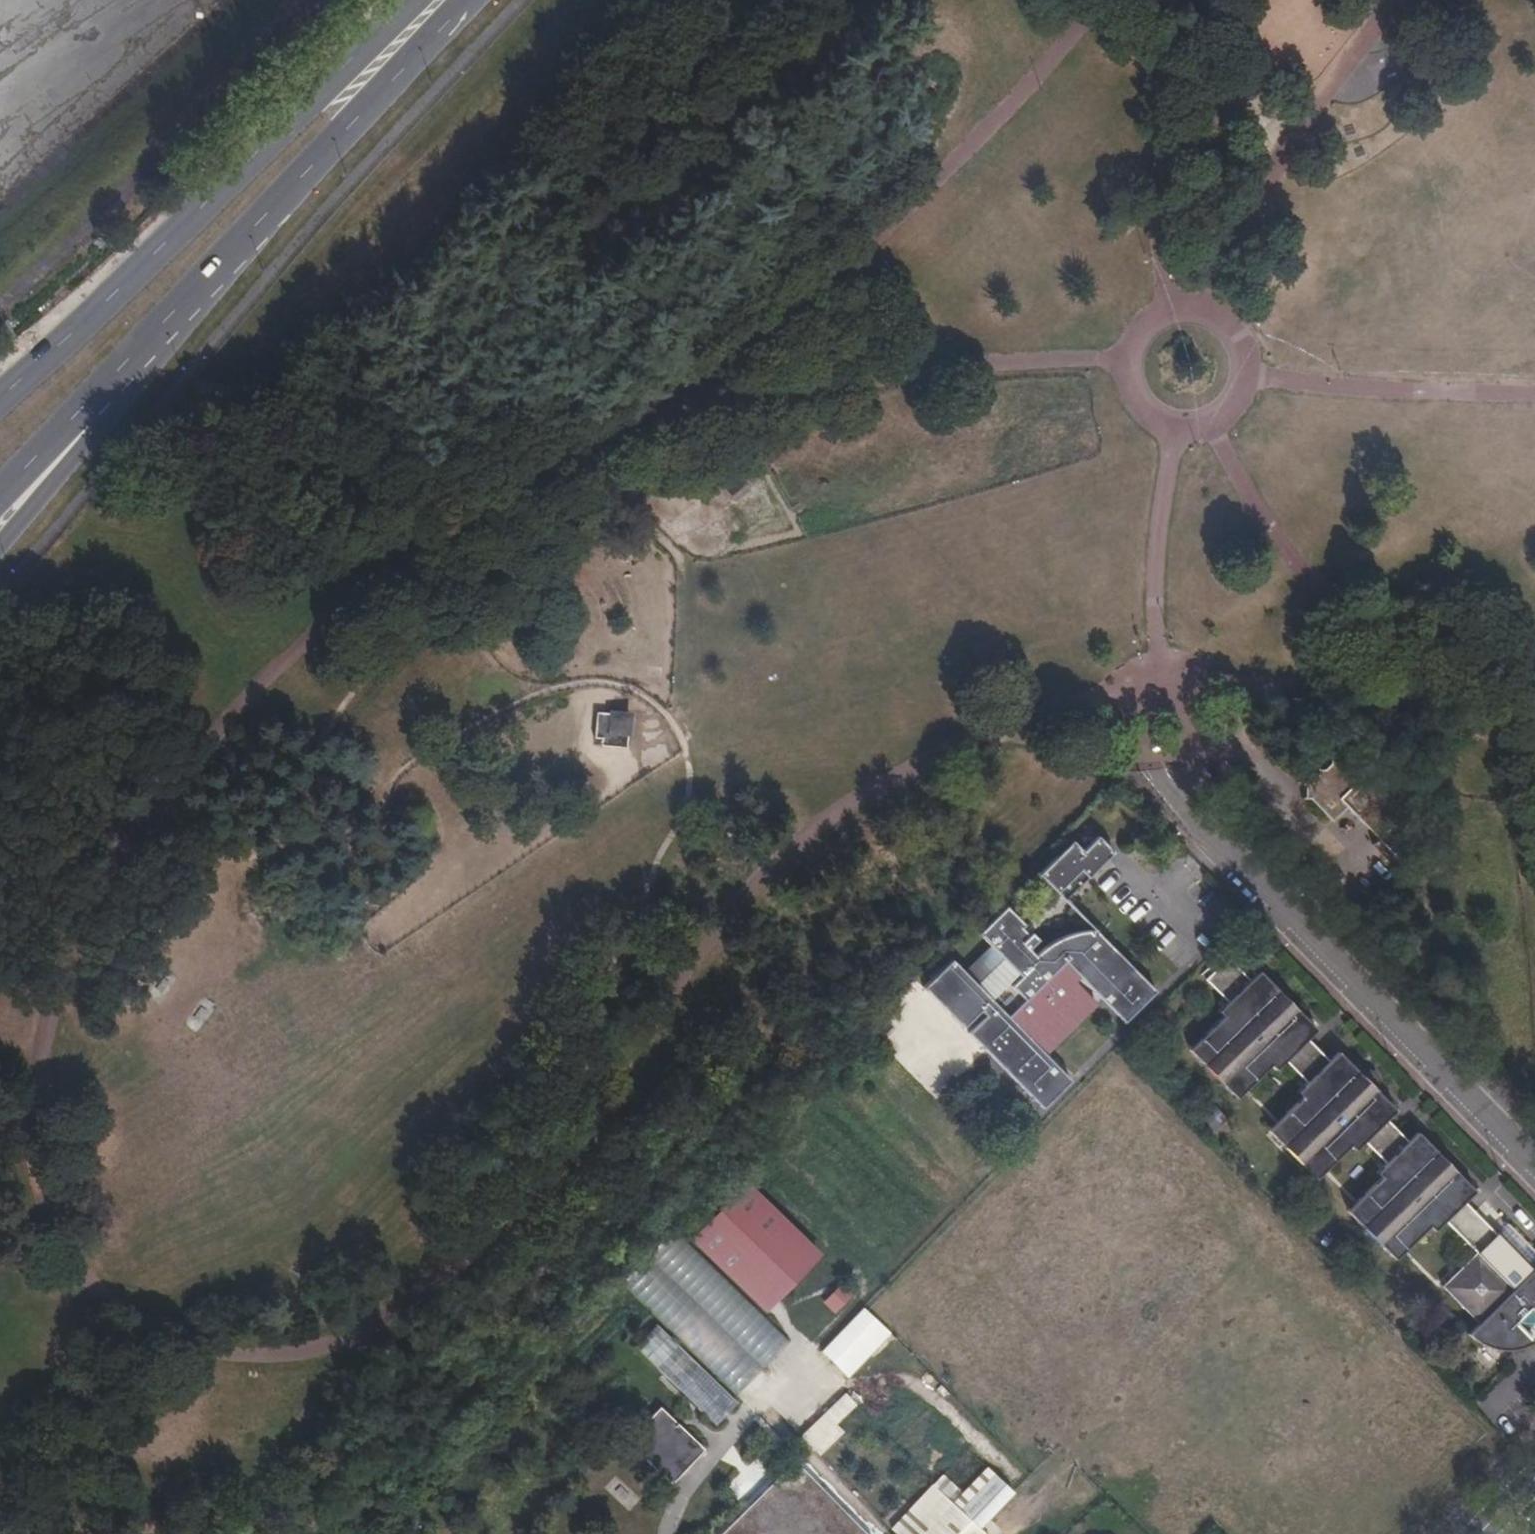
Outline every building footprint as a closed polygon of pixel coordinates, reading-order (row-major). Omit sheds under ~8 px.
[(602,747),(627,750),(631,716),(598,713),(595,740),(603,740),(602,747)] [(1418,799),(1379,762),(1360,781),(1348,770),(1349,760),(1332,759),(1333,764),(1325,771),(1316,770),(1319,777),(1310,786),(1305,785),(1305,802),(1310,801),(1331,823),(1344,811),(1376,841),(1418,799)] [(1082,851),(1073,841),(1038,875),(1057,894),(1080,871),(1088,878),(1114,852),(1098,836),(1082,851)] [(952,960),(923,988),(963,1028),(980,1011),(985,1016),(968,1033),(1042,1108),(1071,1080),(1045,1055),(1096,1004),(1075,982),(1079,978),(1123,1023),(1155,992),(1095,930),(1083,932),(1076,933),(1070,935),(1063,937),(1058,940),(1052,942),(1044,947),(1041,950),(1035,955),(1028,949),(1038,940),(1031,932),(1028,935),(1021,928),(1024,925),(1006,906),(978,934),(989,946),(963,971),(952,960)] [(1228,958),(1205,980),(1227,1003),(1218,1011),(1223,1016),(1208,1031),(1222,1048),(1204,1065),(1221,1083),(1240,1065),(1255,1081),(1271,1066),(1276,1070),(1286,1061),(1306,1083),(1297,1091),(1302,1097),(1286,1113),(1301,1129),(1283,1146),(1300,1164),(1318,1147),(1333,1162),(1350,1146),(1355,1151),(1365,1142),(1385,1164),(1376,1173),(1381,1178),(1364,1194),(1380,1210),(1362,1227),(1379,1245),(1397,1228),(1412,1243),(1429,1227),(1434,1231),(1445,1221),(1476,1253),(1442,1286),(1478,1324),(1467,1334),(1472,1339),(1477,1342),(1482,1345),(1488,1347),(1498,1350),(1509,1350),(1514,1350),(1530,1344),(1534,1341),(1530,1337),(1534,1332),(1534,1267),(1532,1270),(1464,1201),(1475,1192),(1417,1132),(1408,1141),(1387,1119),(1396,1111),(1338,1052),(1329,1060),(1308,1039),(1317,1030),(1260,972),(1250,980),(1228,958)] [(698,1210),(681,1227),(765,1312),(782,1296),(698,1210)] [(673,1229),(622,1283),(736,1395),(789,1342),(673,1229)] [(821,1301),(834,1313),(851,1294),(839,1282),(821,1301)] [(860,1335),(874,1349),(891,1333),(864,1307),(820,1352),(832,1364),(833,1363),(860,1335)] [(657,1324),(635,1347),(716,1427),(738,1404),(657,1324)] [(847,1377),(874,1349),(860,1335),(833,1363),(847,1377)] [(844,1394),(800,1438),(818,1456),(844,1432),(837,1423),(855,1405),(844,1394)] [(703,1450),(661,1408),(626,1442),(668,1485),(703,1450)] [(719,1533),(862,1533),(792,1462),(719,1533)] [(977,1531),(1014,1493),(990,1469),(954,1506),(932,1483),(889,1527),(895,1533),(975,1533),(977,1531)]
